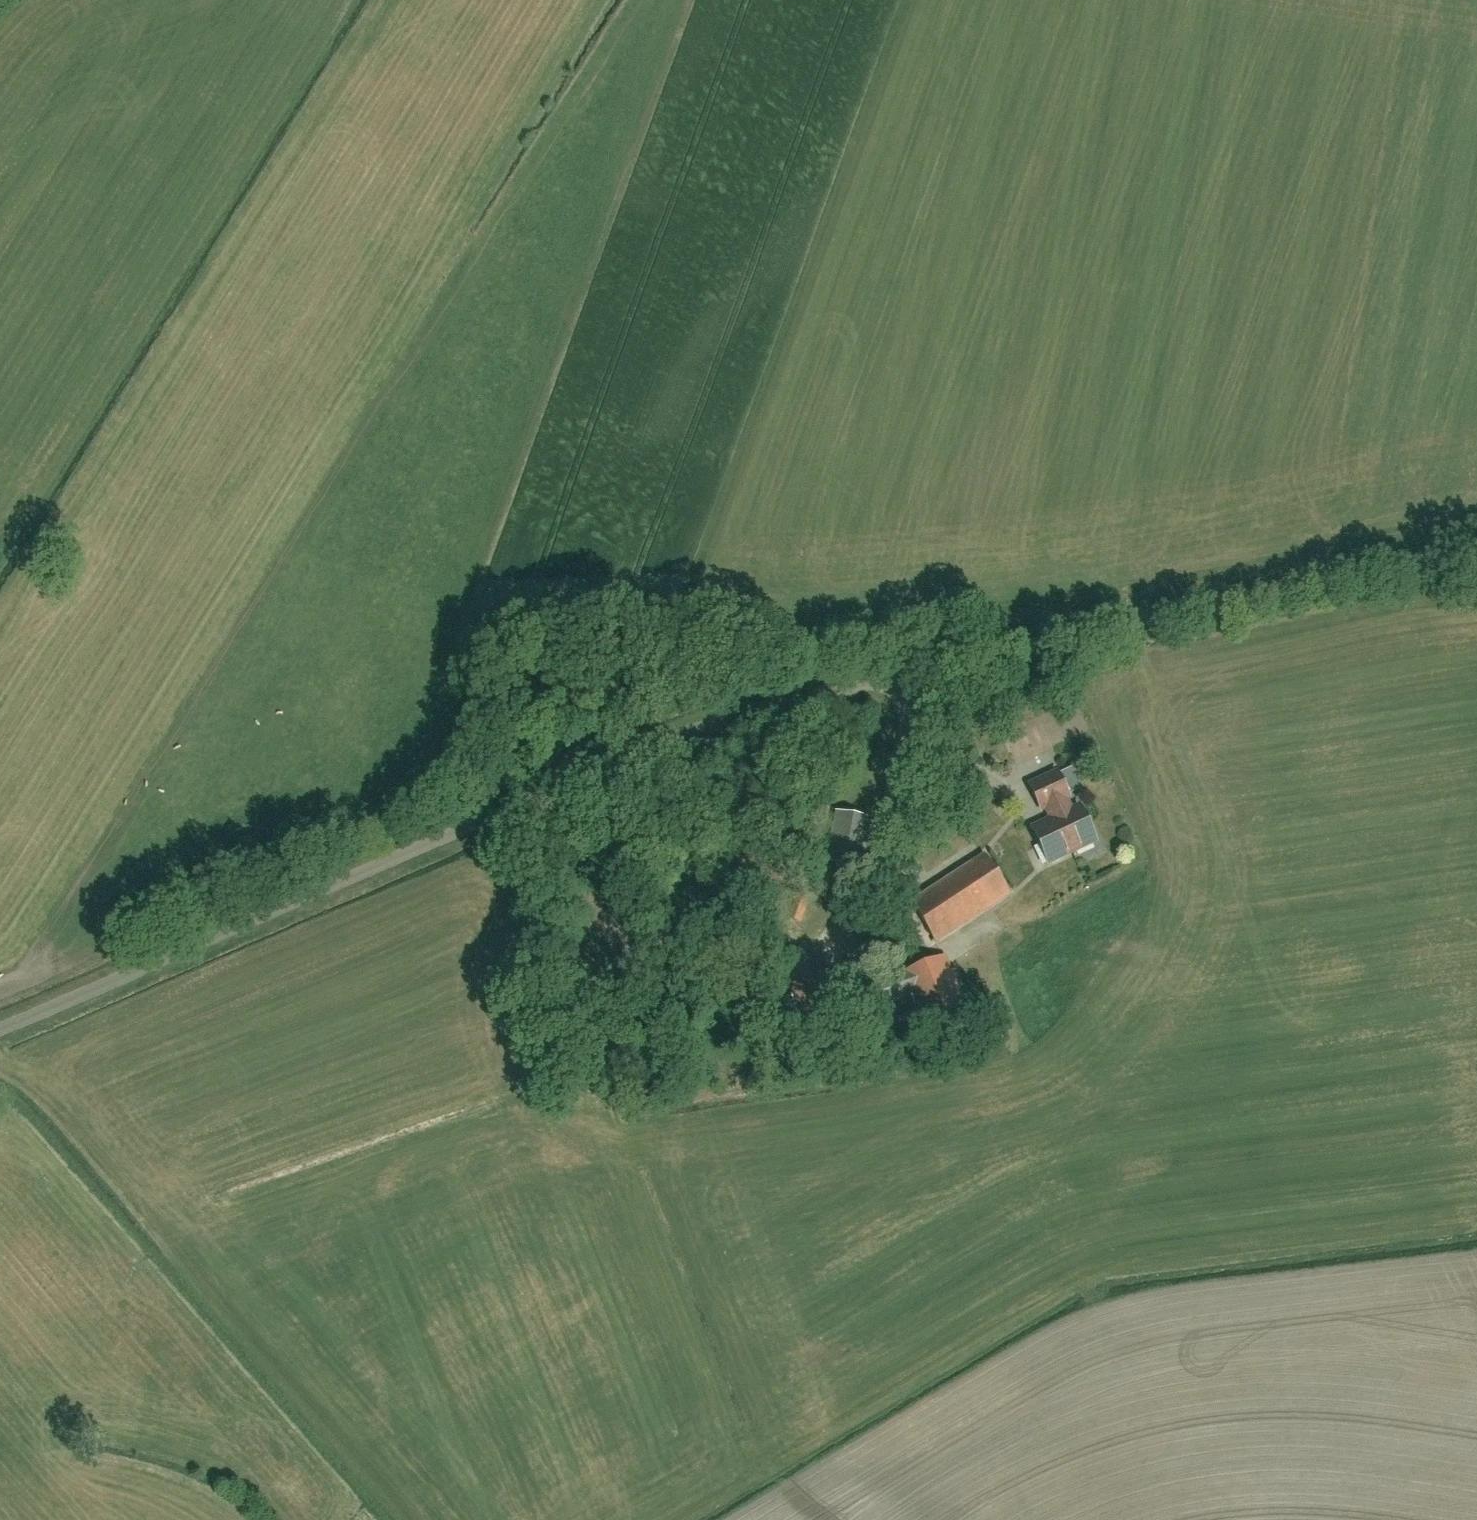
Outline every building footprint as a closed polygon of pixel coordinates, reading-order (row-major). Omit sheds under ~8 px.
[(1044,810),(1049,821),(1032,829),(1049,864),(1096,843),(1079,807),(1071,811),(1066,800),(1069,799),(1057,774),(1030,786),(1041,811),(1044,810)] [(872,819),(834,812),(824,863),(862,870),(872,819)] [(985,856),(911,904),(936,943),(1010,895),(985,856)] [(801,923),(804,916),(805,911),(807,911),(811,899),(800,895),(788,918),(794,921),(801,923)] [(834,1000),(815,954),(785,967),(804,1012),(834,1000)] [(923,1027),(966,1010),(946,957),(856,992),(871,1029),(917,1011),(923,1027)]
